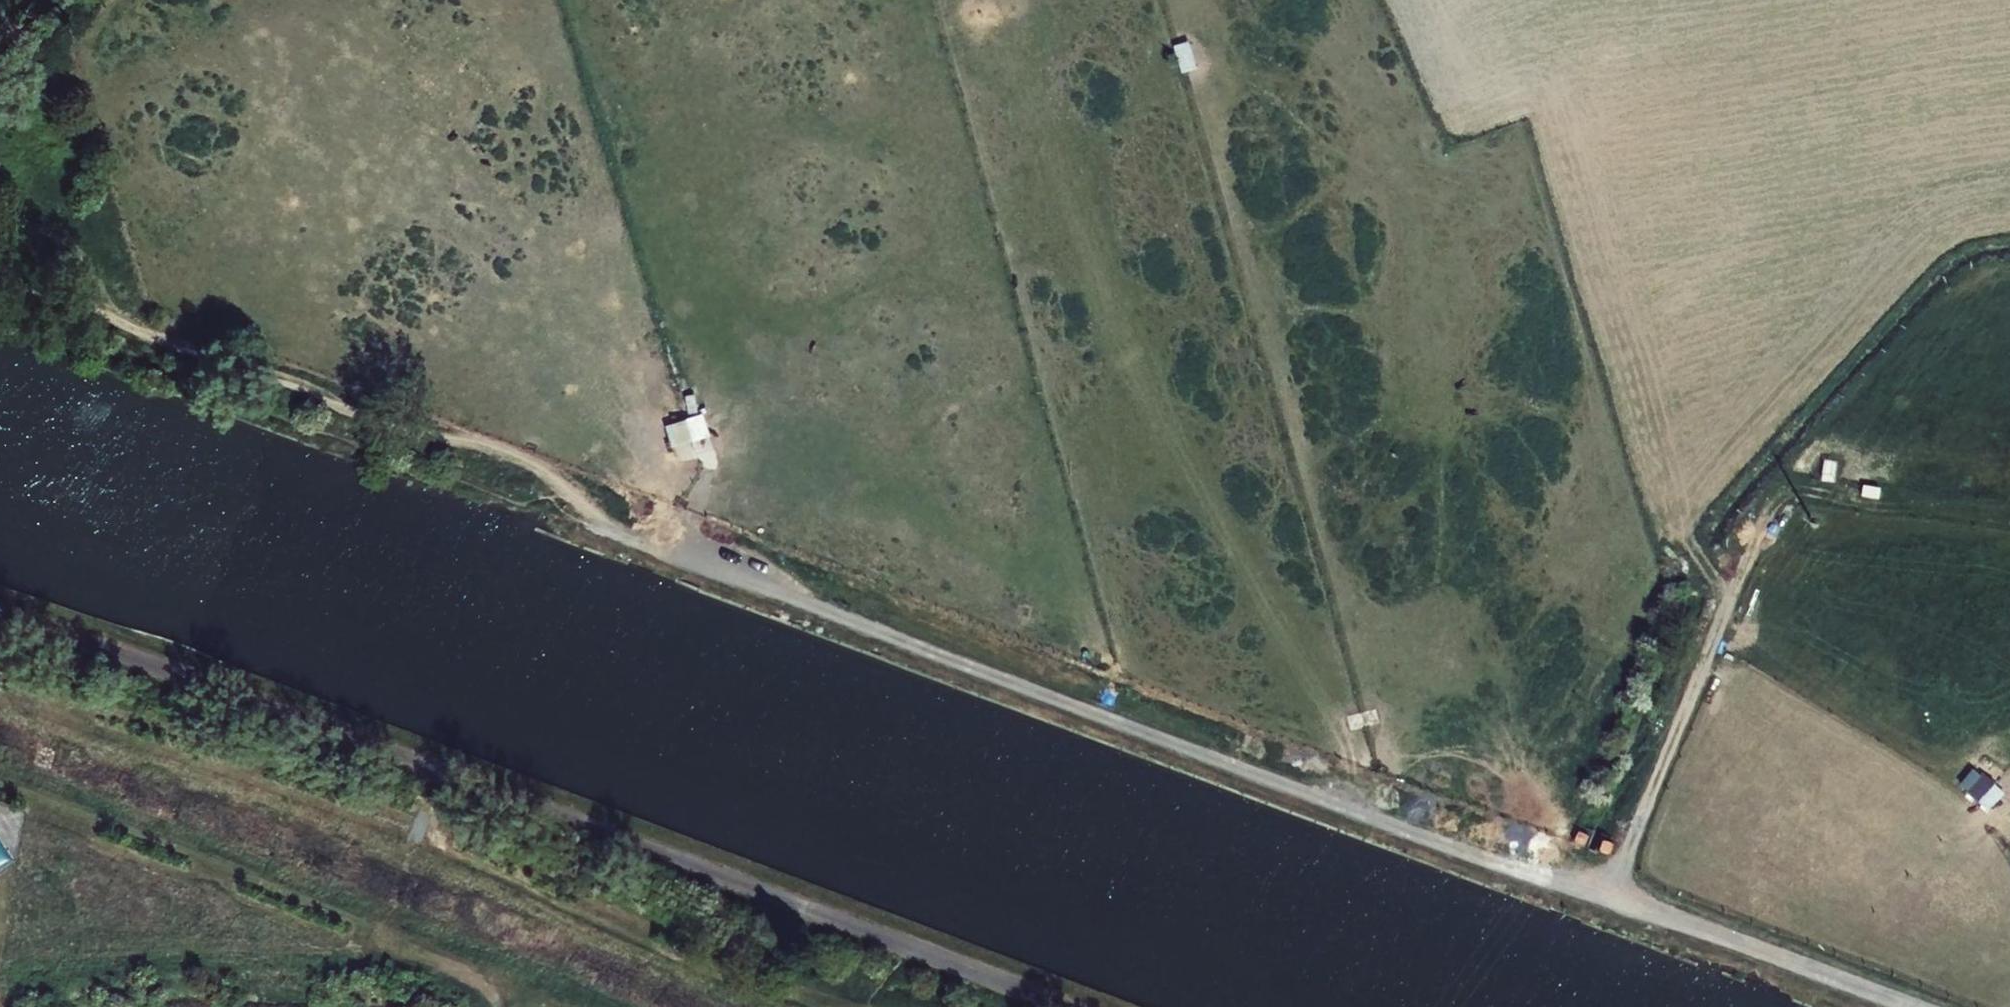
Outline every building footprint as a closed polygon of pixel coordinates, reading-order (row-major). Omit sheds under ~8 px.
[(1176,45),(1180,70),(1191,69),(1187,43),(1176,45)] [(665,425),(672,448),(710,436),(699,399),(681,404),(686,419),(665,425)] [(1967,793),(1991,811),(2006,790),(1981,773),(1967,793)]
